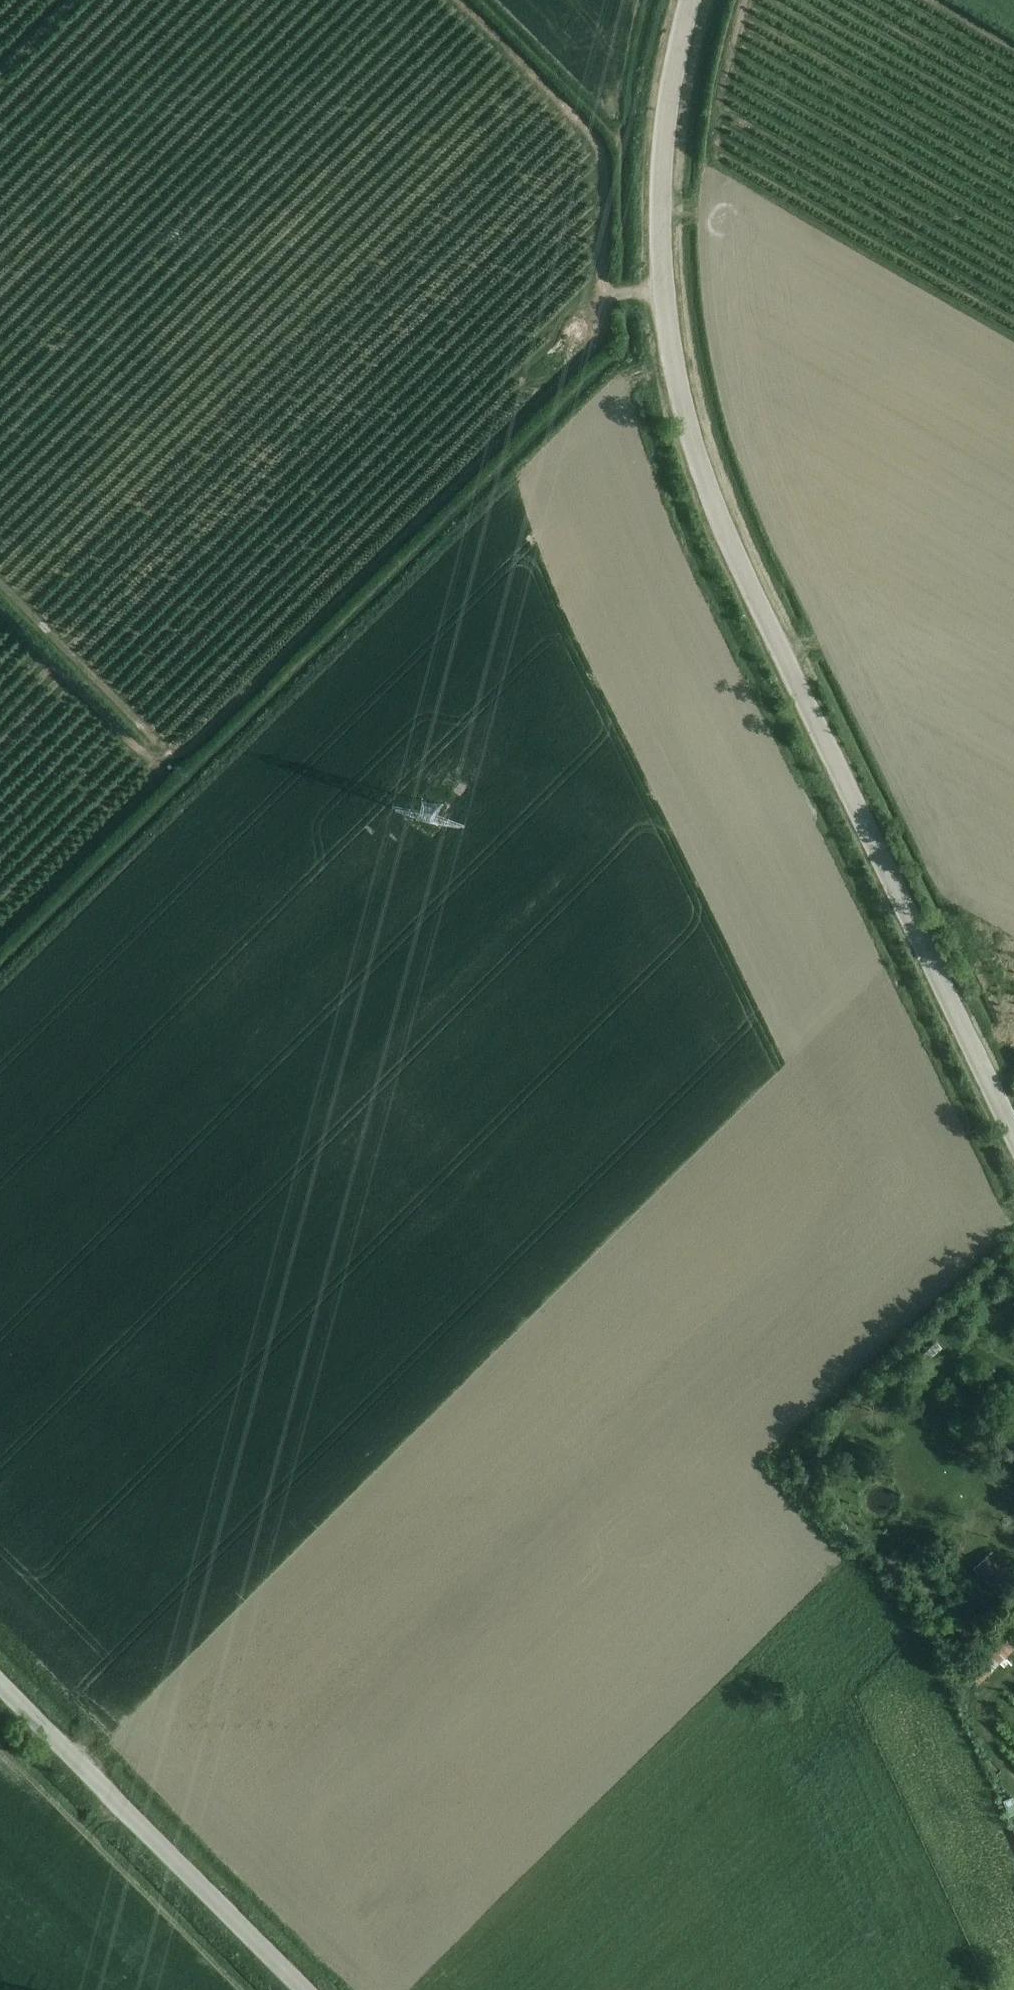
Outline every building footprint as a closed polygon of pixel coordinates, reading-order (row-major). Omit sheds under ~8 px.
[(999,1597),(1013,1583),(1013,1577),(992,1554),(974,1571),(999,1597)]
